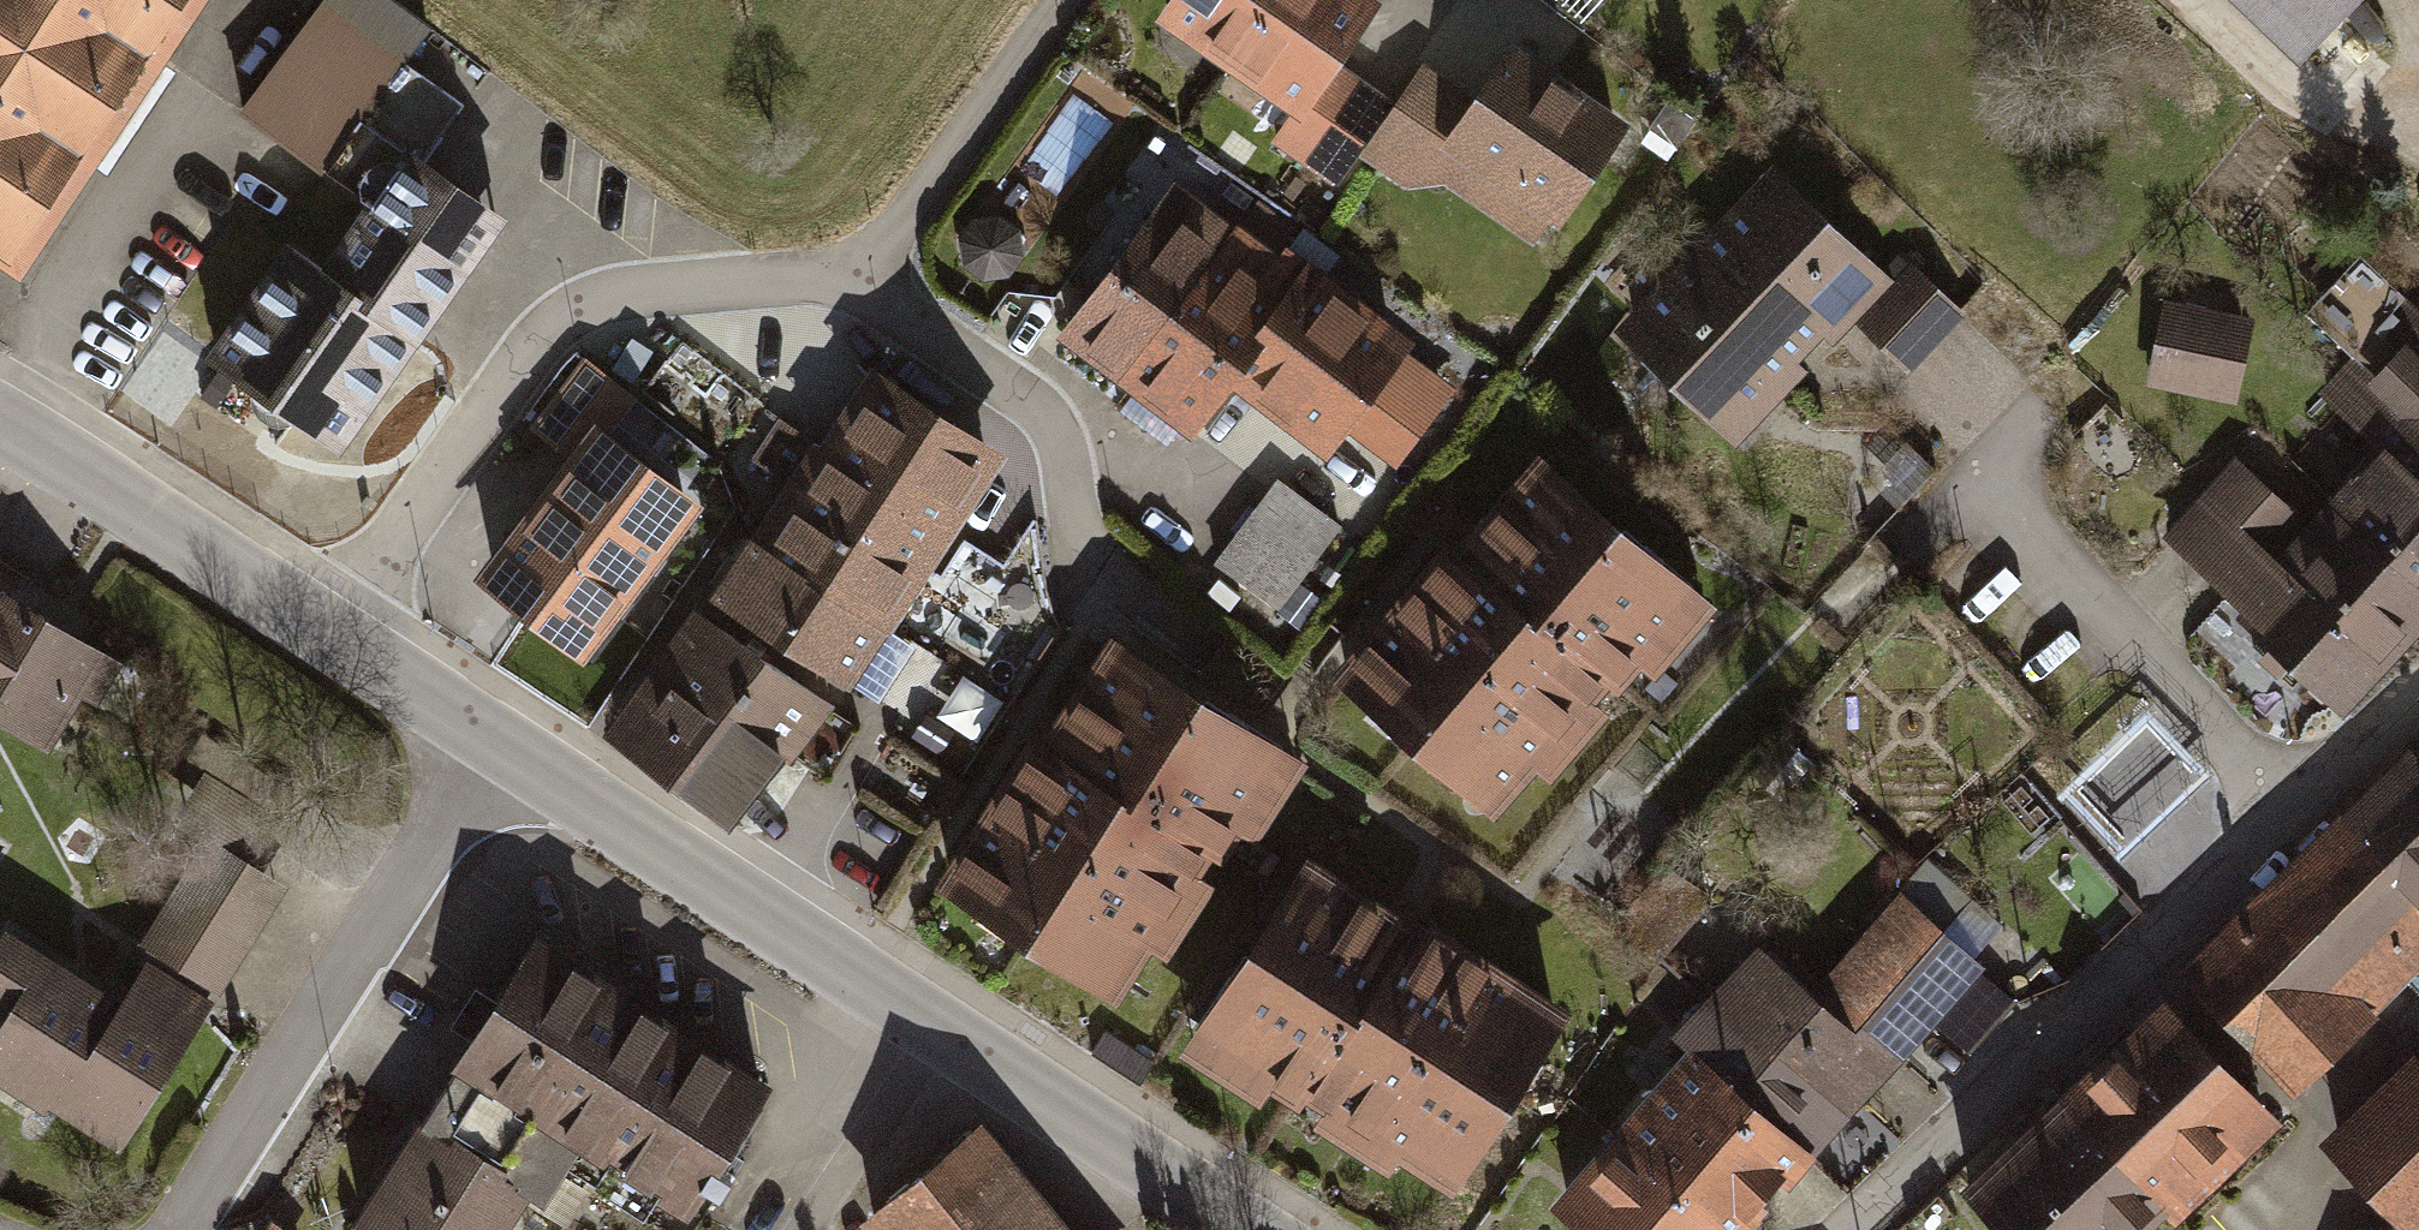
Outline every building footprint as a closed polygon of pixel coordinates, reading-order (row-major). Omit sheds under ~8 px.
[(187,0),(0,0),(0,248),(13,257),(187,0)] [(228,126),(311,184),(416,36),(365,0),(318,0),(228,126)] [(1359,0),(1161,0),(1139,33),(1281,128),(1265,153),(1330,197),(1352,164),(1389,109),(1329,69),(1370,7),(1359,0)] [(1577,27),(1599,2),(1597,0),(1546,0),(1577,27)] [(2286,73),(2358,0),(2212,0),(2286,73)] [(1618,133),(1497,52),(1467,96),(1419,64),(1389,109),(1352,164),(1406,199),(1417,183),(1533,260),(1618,133)] [(380,105),(436,144),(468,99),(411,60),(380,105)] [(1686,123),(1660,106),(1641,135),(1668,152),(1686,123)] [(325,467),(489,230),(388,160),(310,273),(276,250),(190,374),(325,467)] [(1886,293),(1764,178),(1605,344),(1726,460),(1886,293)] [(1122,367),(1230,225),(1175,183),(1066,325),(1122,367)] [(1243,235),(1230,225),(1122,367),(1191,420),(1228,371),(1322,442),(1340,419),(1396,461),(1450,391),(1395,350),(1403,339),(1274,242),(1286,226),(1263,209),(1243,235)] [(1943,285),(1887,338),(1910,362),(1966,309),(1943,285)] [(2418,615),(2418,304),(2399,285),(2349,337),(2365,352),(2323,396),(2380,450),(2311,523),(2242,457),(2166,536),(2265,631),(2257,639),(2330,708),(2418,615)] [(2243,325),(2159,307),(2140,398),(2223,416),(2243,325)] [(752,522),(880,607),(994,437),(867,352),(815,428),(781,405),(751,449),(785,472),(752,522)] [(688,509),(588,430),(464,587),(564,666),(688,509)] [(1702,610),(1532,467),(1449,565),(1607,697),(1628,673),(1640,683),(1702,610)] [(1340,542),(1269,490),(1198,585),(1269,638),(1340,542)] [(709,586),(837,672),(880,607),(752,522),(709,586)] [(1533,786),(1607,697),(1449,565),(1434,552),(1313,695),(1479,833),(1525,779),(1533,786)] [(34,748),(71,685),(89,696),(113,655),(0,588),(0,728),(34,748)] [(719,832),(822,703),(696,602),(592,731),(719,832)] [(1287,775),(1101,657),(944,903),(1117,1013),(1223,848),(1235,856),(1287,775)] [(2400,766),(2170,983),(2281,1101),(2324,1060),(2341,1077),(2374,1046),(2357,1029),(2418,971),(2418,786),(2400,766)] [(102,1167),(276,896),(205,851),(106,1004),(0,936),(0,1102),(102,1167)] [(1434,1213),(1559,1022),(1311,861),(1177,1066),(1377,1195),(1385,1182),(1434,1213)] [(1687,1050),(1807,1157),(1927,1022),(1959,1051),(2007,997),(1901,904),(1813,1003),(1755,952),(1676,1041),(1687,1050)] [(673,1208),(761,1070),(530,924),(442,1062),(568,1142),(673,1208)] [(2157,1009),(1968,1192),(2005,1229),(2168,1229),(2274,1129),(2157,1009)] [(1145,1069),(1097,1039),(1082,1062),(1130,1092),(1145,1069)] [(1588,1229),(1743,1229),(1807,1157),(1687,1050),(1554,1200),(1588,1229)] [(568,1142),(442,1062),(340,1221),(354,1229),(496,1229),(522,1190),(533,1197),(568,1142)] [(2411,1078),(2400,1067),(2307,1159),(2377,1229),(2418,1229),(2418,1070),(2411,1078)] [(972,1124),(848,1227),(850,1229),(1061,1229),(972,1124)]
